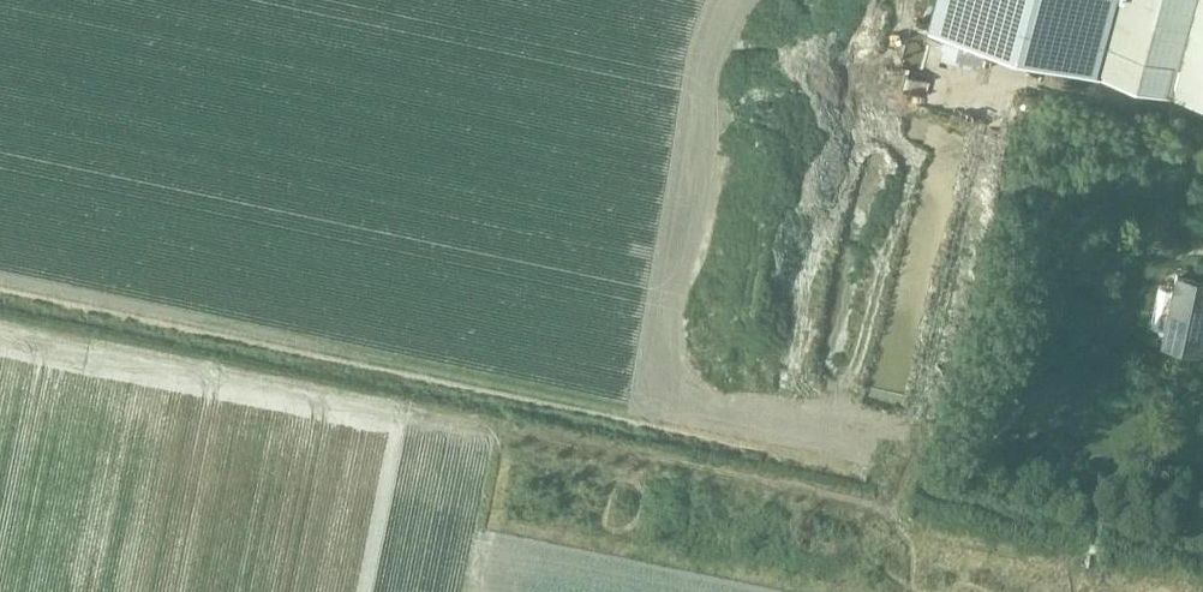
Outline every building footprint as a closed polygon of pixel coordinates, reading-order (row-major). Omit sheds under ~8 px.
[(925,23),(1096,69),(1114,0),(931,0),(925,23)] [(1096,69),(1168,89),(1187,94),(1202,98),(1202,0),(1114,0),(1096,69)] [(1175,274),(1159,346),(1200,356),(1202,342),(1202,279),(1175,274)]
